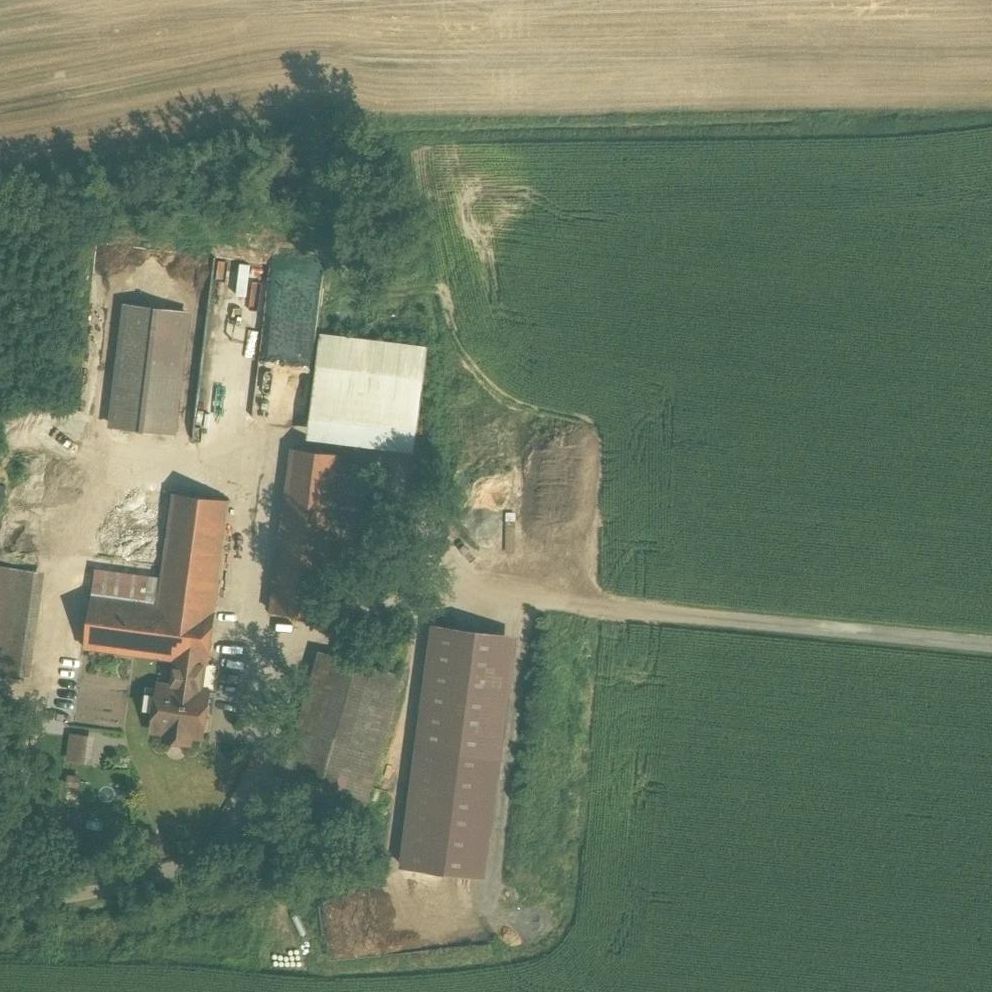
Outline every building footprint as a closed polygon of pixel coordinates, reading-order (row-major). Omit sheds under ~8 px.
[(191,319),(122,310),(105,436),(174,445),(191,319)] [(433,334),(319,322),(307,434),(421,446),(433,334)] [(263,324),(253,399),(282,395),(283,408),(254,412),(291,417),(290,407),(292,407),(293,401),(289,378),(291,363),(267,360),(267,358),(269,342),(279,343),(292,341),(305,343),(305,338),(292,336),(286,337),(272,336),(274,325),(263,324)] [(369,465),(286,454),(265,611),(347,622),(369,465)] [(95,554),(85,638),(156,646),(155,654),(214,661),(234,490),(170,482),(166,518),(161,562),(95,554)] [(39,571),(0,566),(0,672),(26,675),(39,571)] [(514,642),(435,631),(402,870),(481,881),(514,642)] [(408,671),(328,649),(290,789),(370,810),(408,671)] [(223,680),(152,671),(144,731),(215,741),(223,680)] [(87,763),(88,734),(63,733),(62,762),(87,763)]
